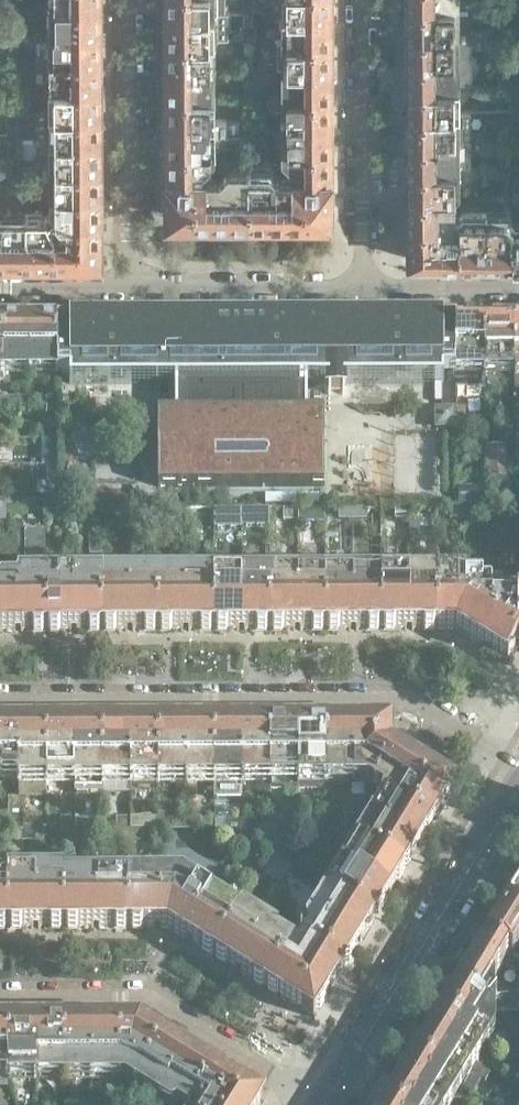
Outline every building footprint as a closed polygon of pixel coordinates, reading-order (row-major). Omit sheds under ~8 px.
[(17,0),(8,0),(8,12),(17,12),(17,0)] [(99,0),(53,0),(53,26),(99,25),(99,0)] [(210,0),(165,0),(165,11),(210,11),(210,0)] [(252,0),(243,0),(243,11),(252,11),(252,0)] [(330,0),(286,0),(286,11),(330,11),(330,0)] [(454,1),(454,0),(407,0),(407,27),(454,27),(454,1)] [(510,9),(510,3),(510,0),(499,0),(499,9),(510,9)] [(510,3),(510,9),(510,12),(518,12),(518,3),(510,3)] [(210,38),(210,11),(165,11),(165,38),(210,38)] [(252,26),(252,11),(243,11),(243,26),(252,26)] [(330,38),(330,11),(286,11),(286,38),(330,38)] [(17,26),(17,12),(8,12),(8,26),(17,26)] [(100,52),(99,25),(53,26),(53,52),(100,52)] [(17,39),(17,26),(8,26),(8,39),(17,39)] [(252,38),(252,26),(243,26),(243,38),(252,38)] [(454,54),(454,27),(407,27),(407,55),(454,54)] [(210,65),(210,38),(165,38),(166,65),(210,65)] [(252,51),(252,38),(243,38),(243,51),(252,51)] [(331,64),(330,38),(286,38),(286,64),(331,64)] [(17,53),(17,39),(8,39),(8,53),(17,53)] [(511,54),(511,48),(511,45),(500,45),(500,54),(511,54)] [(511,48),(511,54),(511,57),(518,57),(518,48),(511,48)] [(252,65),(252,51),(243,51),(243,65),(252,65)] [(100,79),(100,52),(53,52),(53,79),(100,79)] [(17,66),(17,53),(8,53),(8,66),(17,66)] [(454,82),(454,54),(407,55),(408,82),(454,82)] [(511,63),(511,57),(511,54),(500,54),(499,63),(511,63)] [(511,57),(511,63),(511,66),(518,66),(518,57),(511,57)] [(331,91),(331,64),(286,64),(286,91),(331,91)] [(210,90),(210,65),(166,65),(166,91),(210,90)] [(253,80),(252,65),(243,65),(243,80),(253,80)] [(17,79),(17,66),(8,66),(8,79),(17,79)] [(17,93),(17,79),(8,79),(8,93),(17,93)] [(100,106),(100,79),(53,79),(53,106),(100,106)] [(253,91),(253,80),(243,80),(243,91),(253,91)] [(454,109),(454,82),(408,82),(408,109),(454,109)] [(210,118),(210,90),(166,91),(166,118),(210,118)] [(253,105),(253,91),(243,91),(243,105),(253,105)] [(331,118),(331,91),(286,91),(286,118),(331,118)] [(17,106),(17,93),(8,93),(8,106),(17,106)] [(511,109),(511,103),(511,100),(500,100),(500,109),(511,109)] [(253,118),(253,105),(243,105),(243,118),(253,118)] [(17,120),(17,106),(8,106),(8,120),(17,120)] [(100,133),(100,106),(53,106),(53,133),(100,133)] [(454,136),(454,109),(408,109),(408,137),(454,136)] [(511,118),(511,112),(511,109),(500,109),(500,118),(511,118)] [(210,145),(210,118),(166,118),(166,145),(210,145)] [(253,133),(253,118),(243,118),(243,133),(253,133)] [(331,145),(331,118),(286,118),(286,145),(331,145)] [(17,133),(17,120),(8,120),(8,133),(17,133)] [(17,147),(17,133),(8,133),(8,147),(17,147)] [(100,160),(100,133),(53,133),(53,160),(100,160)] [(253,145),(253,136),(253,133),(243,133),(243,136),(243,145),(253,145)] [(243,145),(243,136),(229,136),(229,145),(243,145)] [(266,145),(266,136),(253,136),(253,145),(266,145)] [(454,164),(454,136),(408,137),(408,164),(454,164)] [(210,159),(210,145),(166,145),(166,172),(203,172),(203,166),(210,159)] [(331,171),(331,145),(286,145),(287,158),(295,166),(295,171),(331,171)] [(17,160),(17,147),(8,147),(8,160),(17,160)] [(511,163),(511,155),(500,155),(500,163),(511,163)] [(17,172),(17,160),(8,160),(8,172),(17,172)] [(100,187),(100,160),(53,160),(54,187),(100,187)] [(511,172),(511,163),(500,163),(500,172),(511,172)] [(455,191),(454,164),(408,164),(408,191),(451,191),(455,191)] [(490,175),(490,164),(481,164),(481,175),(490,175)] [(249,214),(249,166),(225,166),(220,175),(220,215),(249,214)] [(278,214),(278,174),(272,166),(249,166),(249,214),(278,214)] [(331,200),(331,171),(295,171),(295,174),(278,174),(278,214),(329,214),(331,214),(331,212),(331,200)] [(17,183),(17,172),(8,172),(8,183),(17,183)] [(220,215),(220,175),(203,175),(203,172),(166,172),(166,215),(220,215)] [(490,186),(490,175),(481,175),(481,186),(490,186)] [(19,192),(19,183),(17,183),(8,183),(5,183),(5,193),(19,192)] [(31,192),(31,183),(19,183),(19,192),(31,192)] [(40,192),(40,187),(40,183),(31,183),(31,192),(40,192)] [(100,259),(100,187),(54,187),(54,207),(47,215),(53,221),(54,259),(100,259)] [(458,211),(451,207),(451,191),(408,191),(408,218),(437,218),(437,227),(458,227),(458,211)] [(26,211),(0,211),(0,259),(26,259),(26,211)] [(54,259),(53,221),(47,215),(43,211),(26,211),(26,259),(54,259)] [(485,211),(458,211),(458,227),(458,258),(485,258),(485,211)] [(512,258),(512,220),(513,220),(513,214),(510,211),(485,211),(485,258),(512,258)] [(458,258),(458,227),(437,227),(437,218),(408,218),(408,258),(458,258)] [(289,483),(289,424),(287,424),(287,425),(276,426),(276,424),(274,424),(274,426),(263,426),(263,424),(261,424),(261,426),(250,426),(250,424),(248,425),(248,426),(236,426),(236,425),(235,425),(235,426),(223,426),(223,425),(221,425),(221,377),(217,377),(217,364),(234,364),(264,364),(284,363),(284,364),(314,364),(314,363),(329,363),(329,396),(344,396),(344,363),(359,363),(359,364),(390,364),(390,363),(409,363),(439,363),(443,363),(443,362),(448,362),(448,325),(443,325),(443,324),(439,324),(439,323),(408,323),(408,324),(389,324),(389,323),(359,323),(359,324),(313,324),(283,324),(264,324),(234,324),(231,324),(216,324),(184,324),(170,324),(154,324),(124,324),(124,325),(104,325),(104,324),(74,324),(74,325),(70,325),(70,326),(58,326),(58,364),(70,364),(75,364),(75,365),(105,365),(105,364),(124,364),(124,365),(154,365),(154,364),(170,364),(170,440),(164,440),(164,442),(165,442),(166,454),(164,454),(164,456),(166,456),(166,467),(164,467),(164,469),(166,469),(166,481),(164,481),(164,482),(184,482),(184,509),(185,509),(196,509),(222,509),(222,483),(223,483),(223,482),(234,482),(234,483),(236,483),(236,482),(247,482),(247,483),(249,483),(249,482),(261,482),(261,483),(262,483),(262,482),(274,482),(274,483),(276,483),(276,482),(287,481),(287,483),(289,483)] [(484,372),(484,324),(455,324),(455,325),(456,325),(456,362),(456,372),(484,372)] [(513,372),(513,324),(484,324),(484,372),(513,372)] [(31,372),(31,325),(4,325),(4,372),(31,372)] [(58,372),(58,364),(58,326),(58,325),(31,325),(31,372),(58,372)] [(8,399),(0,399),(0,412),(8,412),(8,399)] [(19,412),(19,399),(8,399),(8,412),(19,412)] [(30,412),(31,399),(19,399),(19,412),(30,412)] [(58,412),(58,399),(45,399),(45,412),(58,412)] [(466,422),(466,399),(456,399),(456,422),(466,422)] [(58,425),(58,412),(45,412),(45,425),(58,425)] [(454,429),(453,412),(437,412),(437,429),(454,429)] [(59,467),(59,456),(46,456),(46,468),(59,467)] [(59,481),(59,467),(46,468),(46,481),(59,481)] [(515,508),(515,497),(504,497),(504,508),(515,508)] [(476,509),(475,500),(456,498),(456,509),(464,509),(476,509)] [(74,521),(74,509),(59,510),(59,521),(74,521)] [(84,521),(84,509),(74,509),(74,521),(84,521)] [(130,520),(130,509),(118,509),(118,520),(130,520)] [(141,520),(141,509),(130,509),(130,520),(141,520)] [(185,521),(185,509),(184,509),(175,509),(175,521),(185,521)] [(196,521),(196,509),(185,509),(185,521),(196,521)] [(252,509),(241,510),(241,521),(241,528),(269,527),(269,509),(252,509)] [(297,520),(297,509),(286,509),(286,521),(297,520)] [(307,520),(307,509),(297,509),(297,520),(307,520)] [(353,520),(353,509),(341,509),(341,520),(353,520)] [(362,520),(362,509),(353,509),(353,520),(362,520)] [(409,520),(409,509),(398,509),(398,520),(409,520)] [(419,520),(419,509),(409,509),(409,520),(419,520)] [(464,520),(464,509),(456,509),(453,509),(453,520),(464,520)] [(476,520),(476,509),(464,509),(464,520),(476,520)] [(59,521),(59,510),(46,510),(46,521),(59,521)] [(222,510),(213,510),(213,530),(241,529),(241,528),(241,521),(241,510),(231,510),(222,510)] [(24,538),(24,524),(13,524),(13,538),(24,538)] [(24,551),(24,538),(13,538),(13,551),(24,551)] [(502,551),(502,539),(489,539),(489,552),(502,551)] [(516,551),(516,539),(502,539),(502,551),(516,551)] [(13,565),(13,551),(2,552),(2,565),(13,565)] [(24,565),(24,551),(13,551),(13,565),(24,565)] [(186,633),(186,582),(158,583),(158,633),(186,633)] [(214,633),(214,582),(186,582),(186,633),(214,633)] [(242,632),(241,582),(214,582),(214,633),(242,632)] [(270,632),(269,582),(241,582),(242,632),(270,632)] [(297,632),(297,582),(269,582),(270,632),(297,632)] [(325,632),(325,582),(297,582),(297,632),(325,632)] [(353,632),(353,582),(325,582),(325,632),(353,632)] [(381,632),(381,582),(353,582),(353,632),(381,632)] [(409,632),(409,582),(381,582),(381,632),(409,632)] [(437,632),(437,582),(409,582),(409,632),(437,632)] [(464,632),(464,586),(465,586),(465,582),(437,582),(437,632),(456,632),(462,635),(464,632)] [(46,633),(46,583),(17,583),(17,588),(18,588),(18,633),(46,633)] [(74,633),(74,583),(46,583),(46,633),(74,633)] [(102,633),(102,583),(74,583),(74,633),(102,633)] [(130,633),(130,583),(102,583),(102,633),(130,633)] [(158,633),(158,583),(130,583),(130,633),(158,633)] [(517,647),(517,609),(517,601),(499,601),(499,596),(491,596),(491,591),(483,591),(483,586),(465,586),(464,586),(464,632),(462,635),(508,663),(517,647)] [(17,588),(0,588),(0,633),(18,633),(18,588),(17,588)] [(242,782),(242,731),(214,732),(214,782),(242,782)] [(270,782),(270,731),(242,731),(242,782),(270,782)] [(298,781),(298,731),(270,731),(270,782),(298,781)] [(326,781),(326,731),(298,731),(298,781),(326,781)] [(379,766),(379,751),(391,751),(390,731),(326,731),(326,781),(370,781),(378,786),(384,777),(383,766),(379,766)] [(19,732),(0,732),(0,777),(18,777),(19,777),(19,732)] [(47,782),(46,732),(19,732),(19,777),(18,777),(18,782),(47,782)] [(74,782),(74,732),(46,732),(47,782),(74,782)] [(102,782),(102,732),(74,732),(74,782),(102,782)] [(130,782),(130,732),(102,732),(102,782),(130,782)] [(158,782),(158,732),(130,732),(130,782),(158,782)] [(186,782),(186,732),(158,732),(158,782),(186,782)] [(214,782),(214,732),(186,732),(186,782),(214,782)] [(453,791),(392,754),(391,753),(391,752),(391,751),(379,751),(379,766),(383,766),(384,777),(378,786),(389,793),(386,801),(397,804),(432,826),(453,791)] [(361,814),(368,803),(371,803),(364,797),(354,797),(361,814)] [(22,811),(22,800),(9,800),(9,811),(22,811)] [(432,826),(397,804),(386,801),(383,810),(375,823),(418,850),(432,826)] [(337,821),(337,810),(326,810),(326,827),(337,821)] [(22,820),(22,811),(9,811),(9,820),(22,820)] [(22,831),(22,820),(9,820),(9,831),(22,831)] [(36,831),(36,820),(22,820),(22,831),(36,831)] [(186,831),(186,820),(173,821),(173,831),(186,831)] [(200,830),(200,820),(186,820),(186,831),(200,830)] [(75,831),(75,821),(64,821),(64,831),(75,831)] [(86,831),(86,821),(75,821),(75,831),(76,831),(86,831)] [(130,831),(130,821),(118,821),(118,831),(128,831),(130,831)] [(146,831),(146,821),(130,821),(130,831),(140,831),(146,831)] [(338,834),(344,825),(337,821),(326,827),(338,834)] [(418,850),(375,823),(360,847),(403,873),(418,850)] [(309,837),(309,828),(298,828),(298,842),(309,837)] [(242,840),(242,831),(226,830),(238,838),(242,840)] [(22,842),(22,831),(9,831),(9,842),(22,842)] [(36,842),(36,831),(22,831),(22,842),(36,842)] [(64,843),(64,831),(53,831),(54,843),(64,843)] [(76,831),(75,831),(64,831),(64,843),(76,843),(76,831)] [(128,843),(128,831),(118,831),(118,843),(128,843)] [(140,843),(140,831),(130,831),(128,831),(128,843),(140,843)] [(255,848),(256,831),(242,831),(242,840),(247,844),(255,848)] [(311,850),(316,841),(309,837),(298,842),(311,850)] [(239,858),(247,844),(242,840),(238,838),(229,852),(239,858)] [(22,853),(22,842),(9,842),(9,853),(22,853)] [(246,863),(255,848),(247,844),(239,858),(246,863)] [(270,858),(283,851),(284,850),(284,844),(270,844),(270,858)] [(403,873),(360,847),(346,871),(388,897),(403,873)] [(286,867),(291,858),(283,851),(270,858),(275,860),(286,867)] [(290,870),(286,867),(275,860),(270,868),(285,877),(290,870)] [(285,877),(270,868),(266,876),(281,885),(285,877)] [(388,897),(346,871),(331,895),(374,921),(388,897)] [(36,930),(36,880),(8,880),(8,884),(8,930),(36,930)] [(64,930),(64,884),(64,880),(36,880),(36,930),(64,930)] [(129,930),(129,883),(96,884),(96,930),(129,930)] [(161,930),(161,900),(168,900),(168,883),(129,883),(129,930),(161,930)] [(187,942),(211,902),(181,883),(168,883),(168,900),(161,900),(161,930),(168,930),(187,942)] [(96,930),(96,884),(64,884),(64,930),(96,930)] [(518,895),(514,895),(510,902),(512,906),(489,944),(511,958),(518,945),(518,894),(518,895)] [(374,921),(331,895),(316,919),(359,945),(374,921)] [(300,908),(286,900),(282,907),(296,915),(300,908)] [(239,919),(211,902),(187,942),(215,959),(239,919)] [(296,915),(282,907),(278,913),(292,921),(296,915)] [(266,990),(291,949),(279,941),(280,940),(241,916),(239,919),(215,959),(266,990)] [(359,945),(316,919),(308,933),(312,936),(304,949),(317,956),(319,953),(345,969),(359,945)] [(511,958),(489,944),(460,991),(495,1013),(496,1011),(518,1011),(518,992),(502,992),(494,987),(511,958)] [(314,1019),(345,969),(319,953),(317,956),(304,949),(300,955),(291,949),(266,990),(314,1019)] [(495,1021),(495,1013),(460,991),(445,1016),(485,1040),(495,1021)] [(476,1054),(485,1040),(445,1016),(432,1037),(476,1065),(481,1057),(476,1054)] [(8,1029),(0,1029),(0,1077),(8,1077),(8,1029)] [(37,1079),(36,1029),(8,1029),(8,1077),(8,1079),(37,1079)] [(64,1079),(64,1029),(36,1029),(37,1079),(64,1079)] [(92,1079),(92,1029),(64,1029),(64,1079),(92,1079)] [(137,1086),(163,1043),(140,1029),(92,1029),(92,1079),(126,1079),(137,1086)] [(476,1065),(432,1037),(417,1060),(457,1085),(466,1071),(470,1074),(476,1065)] [(215,1075),(163,1043),(137,1086),(168,1104),(193,1104),(196,1100),(198,1101),(215,1075)] [(417,1060),(404,1083),(440,1104),(452,1104),(453,1104),(448,1101),(457,1085),(417,1060)] [(215,1075),(198,1101),(204,1104),(261,1104),(262,1104),(215,1075)] [(515,1078),(510,1085),(518,1091),(518,1081),(515,1078)] [(404,1083),(390,1104),(440,1104),(404,1083)] [(518,1103),(518,1091),(510,1085),(497,1104),(518,1104),(518,1103)]
